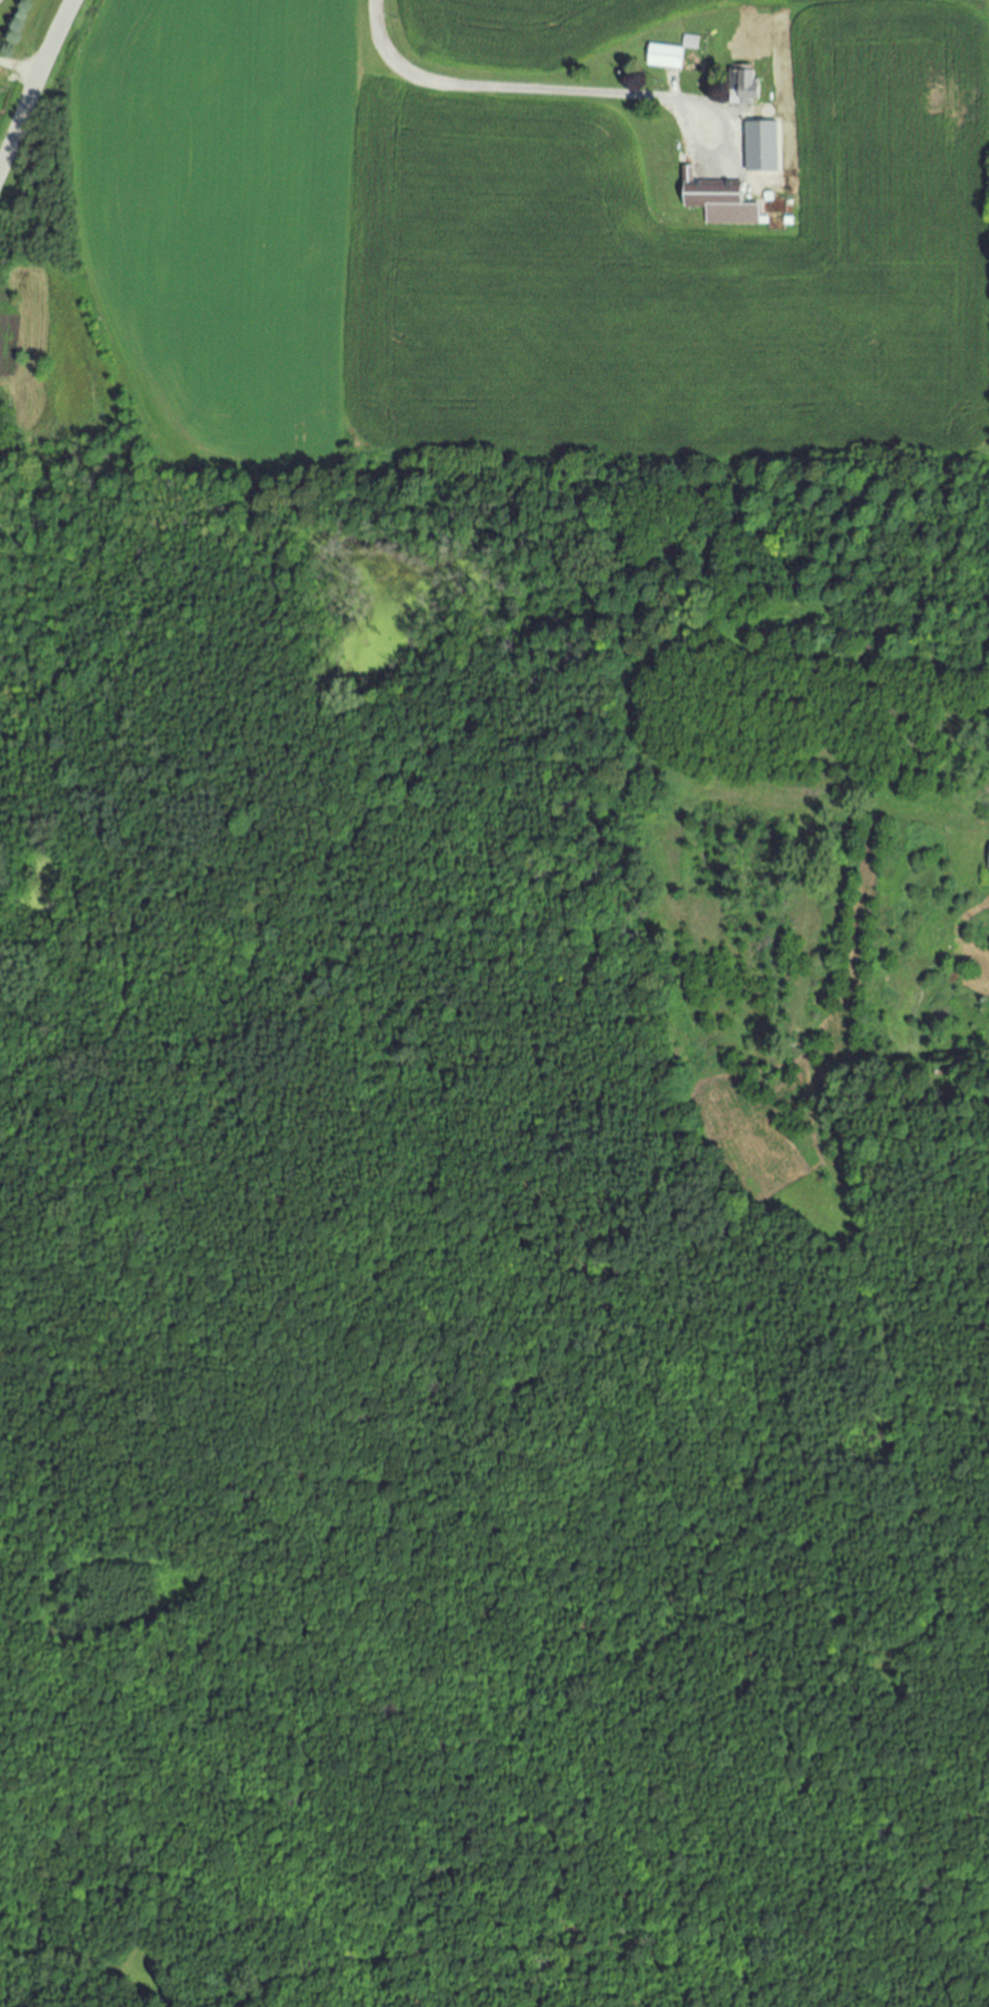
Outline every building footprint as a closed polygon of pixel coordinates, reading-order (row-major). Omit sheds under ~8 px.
[(697,38),(681,37),(680,50),(696,50),(697,38)] [(644,68),(679,69),(680,48),(644,47),(644,68)] [(727,83),(726,107),(751,107),(751,101),(758,101),(758,81),(749,80),(749,72),(734,71),(733,83),(727,83)] [(774,173),(773,123),(742,124),(743,174),(774,173)] [(691,182),(691,168),(679,168),(679,209),(704,209),(704,224),(757,223),(757,205),(740,205),(740,182),(691,182)]
